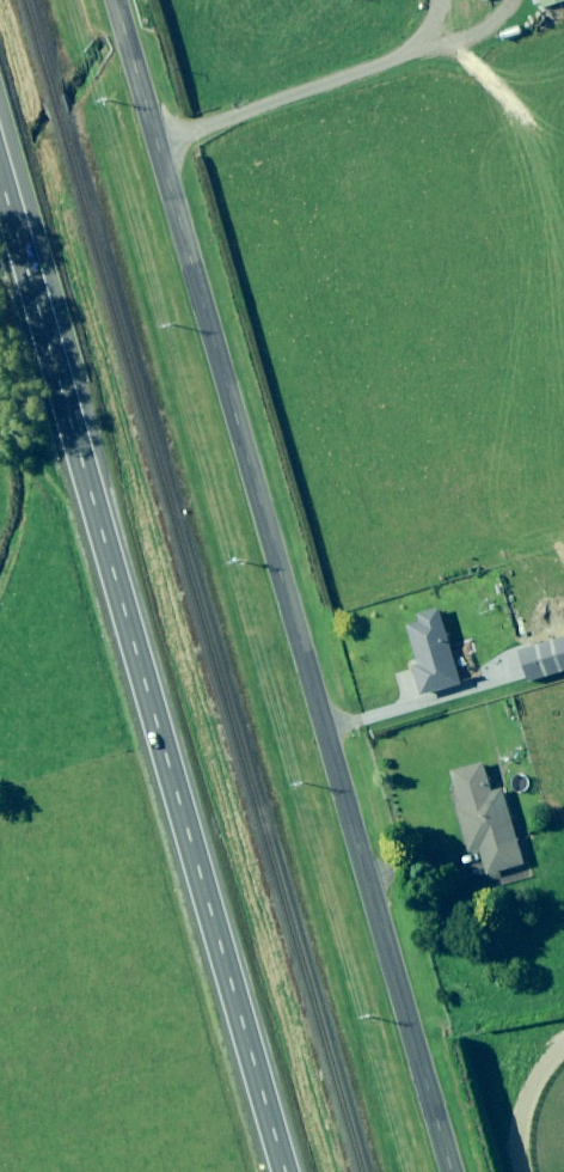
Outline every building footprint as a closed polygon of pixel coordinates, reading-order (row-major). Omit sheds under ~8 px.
[(537,6),(545,4),(546,9),(563,3),(563,0),(535,0),(537,6)] [(465,683),(444,610),(427,615),(429,622),(411,627),(422,664),(416,666),(425,696),(439,692),(443,707),(482,696),(477,679),(465,683)] [(494,790),(487,764),(455,773),(465,808),(460,809),(472,853),(483,850),(490,875),(528,865),(507,787),(494,790)]
